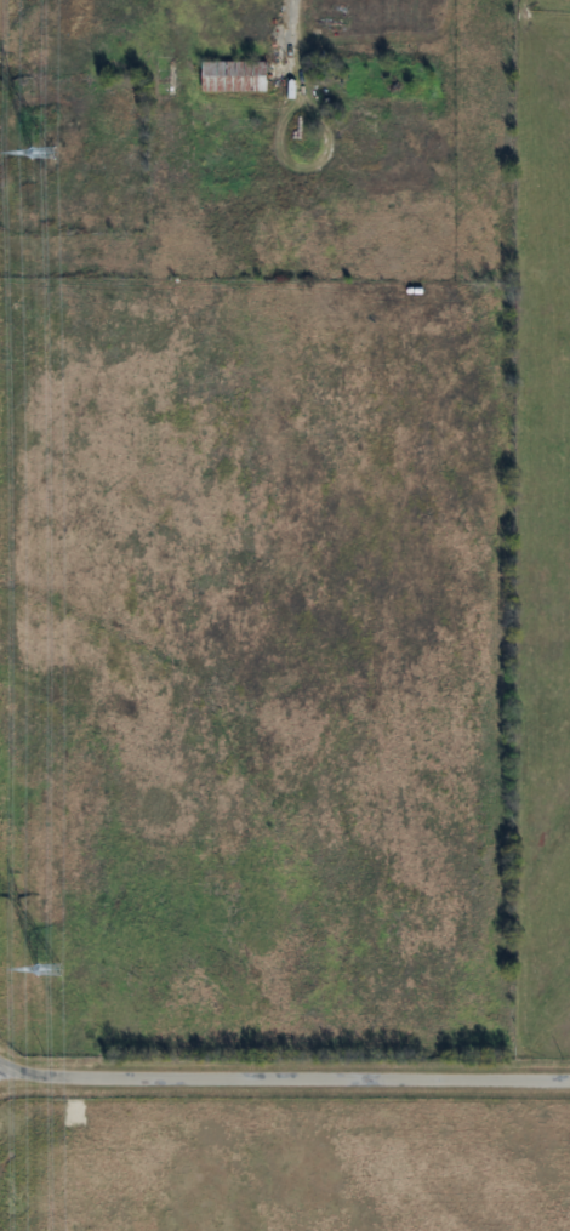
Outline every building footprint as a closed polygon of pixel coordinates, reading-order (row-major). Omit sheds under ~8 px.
[(266,92),(266,61),(201,61),(201,92),(266,92)]
